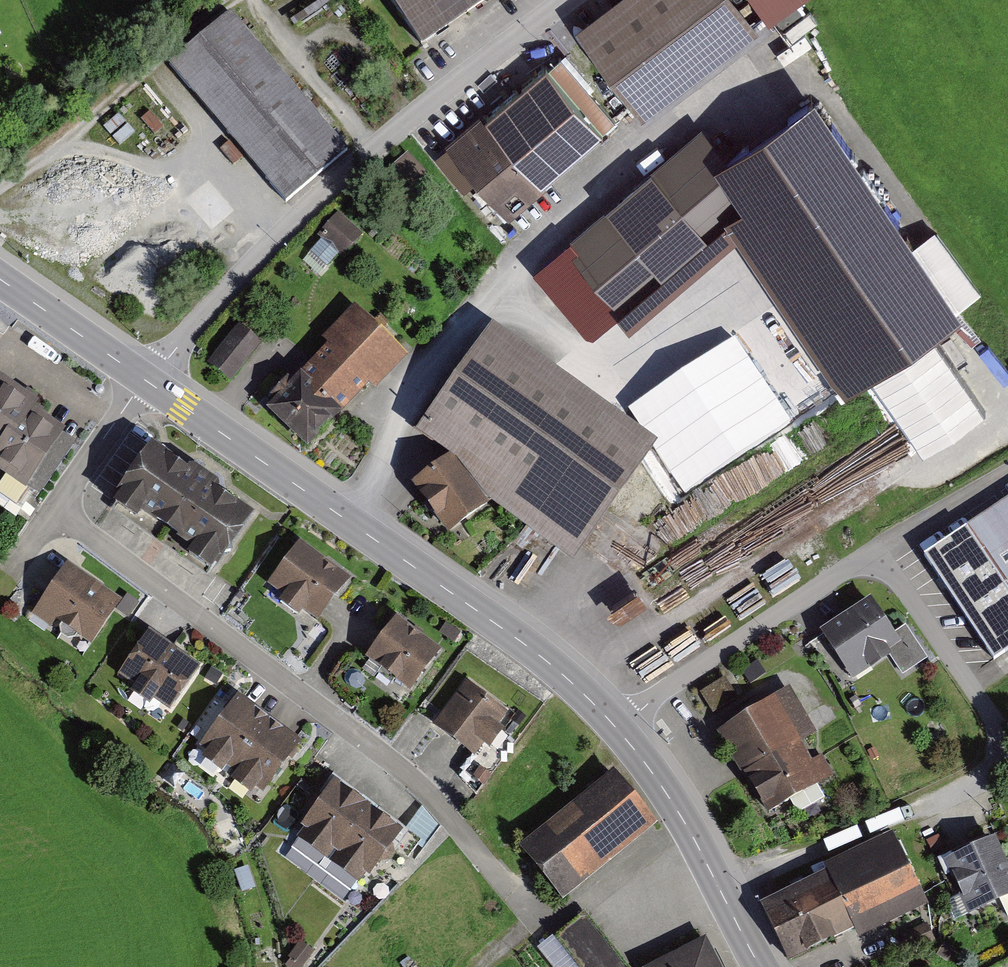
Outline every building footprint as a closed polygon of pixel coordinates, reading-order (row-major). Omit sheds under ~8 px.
[(431,46),(498,0),(399,0),(431,46)] [(575,29),(642,117),(759,30),(737,0),(614,0),(575,29)] [(771,14),(792,0),(761,0),(771,14)] [(353,146),(235,11),(175,63),(292,198),(353,146)] [(615,123),(552,55),(452,146),(515,215),(615,123)] [(731,159),(709,129),(567,235),(626,312),(738,229),(860,393),(967,313),(960,304),(979,290),(933,230),(927,235),(821,93),(731,159)] [(322,240),(301,263),(319,279),(340,255),(345,259),(363,239),(338,216),(319,237),(322,240)] [(333,346),(273,403),(312,444),(374,384),(381,391),(414,360),(362,306),(326,340),(333,346)] [(827,394),(774,313),(735,338),(788,419),(827,394)] [(242,322),(208,362),(231,381),(265,341),(242,322)] [(665,436),(499,326),(423,433),(459,457),(420,478),(457,534),(497,504),(576,562),(665,436)] [(36,412),(43,403),(7,380),(0,390),(0,468),(36,412)] [(36,412),(0,468),(0,469),(36,492),(73,436),(36,412)] [(256,512),(150,443),(113,501),(219,569),(256,512)] [(928,553),(1006,671),(1007,669),(1007,500),(928,553)] [(354,575),(305,541),(275,585),(289,595),(285,600),(304,613),(308,606),(325,618),(354,575)] [(72,560),(37,609),(56,623),(59,619),(95,644),(127,599),(72,560)] [(903,647),(871,598),(820,632),(852,680),(903,647)] [(446,652),(401,617),(370,656),(415,691),(446,652)] [(202,664),(155,631),(125,672),(138,681),(133,688),(158,705),(161,701),(171,708),(202,664)] [(715,711),(741,695),(728,674),(702,690),(715,711)] [(514,709),(470,679),(440,724),(484,754),(514,709)] [(819,735),(788,687),(718,731),(747,776),(750,774),(775,813),(831,777),(809,741),(819,735)] [(276,719),(243,694),(202,746),(235,772),(276,719)] [(304,740),(276,719),(235,772),(263,794),(304,740)] [(661,819),(621,770),(529,844),(569,894),(661,819)] [(340,851),(374,803),(339,778),(305,826),(340,851)] [(407,825),(374,803),(340,851),(373,874),(407,825)] [(835,868),(766,900),(793,959),(858,930),(862,938),(932,906),(898,831),(831,861),(835,868)] [(996,840),(944,862),(969,917),(1007,899),(1007,867),(996,840)] [(587,915),(548,945),(566,966),(627,966),(587,915)] [(655,966),(726,966),(711,938),(655,966)] [(317,948),(302,940),(289,964),(294,966),(306,966),(317,948)]
